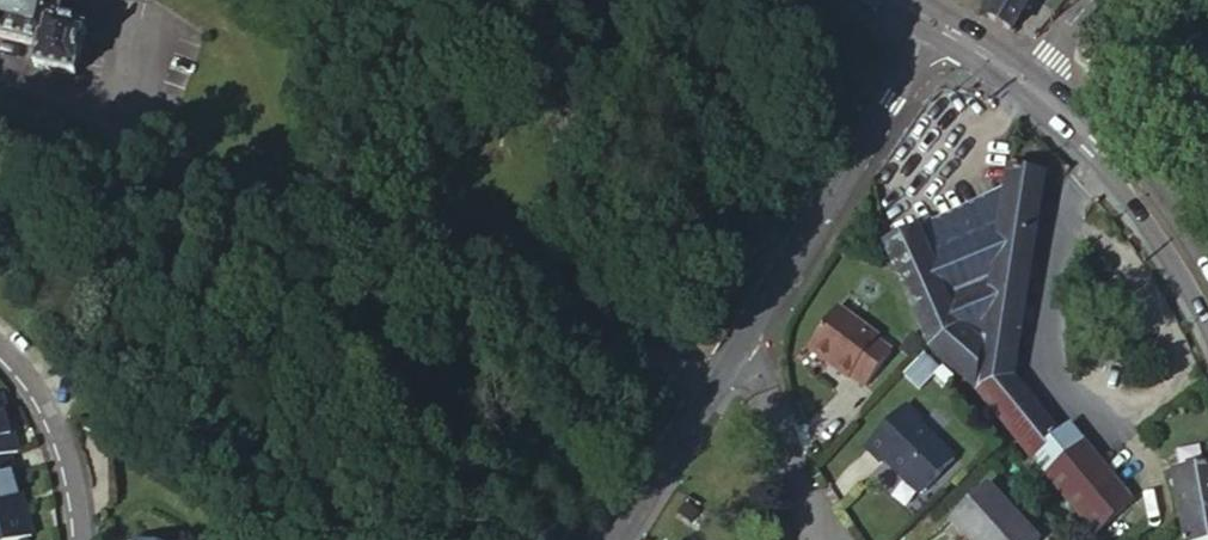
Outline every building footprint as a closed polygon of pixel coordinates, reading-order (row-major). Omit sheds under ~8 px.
[(39,46),(35,67),(75,77),(85,33),(56,26),(62,0),(0,0),(0,37),(39,46)] [(989,2),(993,4),(985,16),(1011,32),(1029,0),(989,0),(989,2)] [(919,229),(885,243),(930,348),(976,387),(978,390),(1033,458),(1060,437),(1013,378),(1046,178),(1022,173),(1024,165),(1011,162),(1005,203),(1001,227),(982,343),(957,320),(929,254),(919,229)] [(1002,196),(919,229),(929,254),(1001,227),(1005,203),(1002,196)] [(957,320),(982,343),(1001,227),(929,254),(957,320)] [(870,342),(828,316),(801,359),(843,385),(844,382),(860,393),(884,355),(868,344),(870,342)] [(919,359),(900,378),(916,394),(935,375),(919,359)] [(19,453),(1,394),(0,394),(0,459),(9,456),(19,453)] [(920,424),(902,408),(863,449),(879,465),(884,460),(899,474),(899,479),(915,495),(920,495),(952,462),(917,427),(920,424)] [(1060,437),(1033,458),(1094,533),(1132,502),(1072,427),(1060,437)] [(0,459),(0,539),(15,539),(33,535),(9,456),(0,459)] [(1173,475),(1186,539),(1207,539),(1207,468),(1173,475)] [(947,524),(962,539),(1034,539),(986,488),(947,524)]
